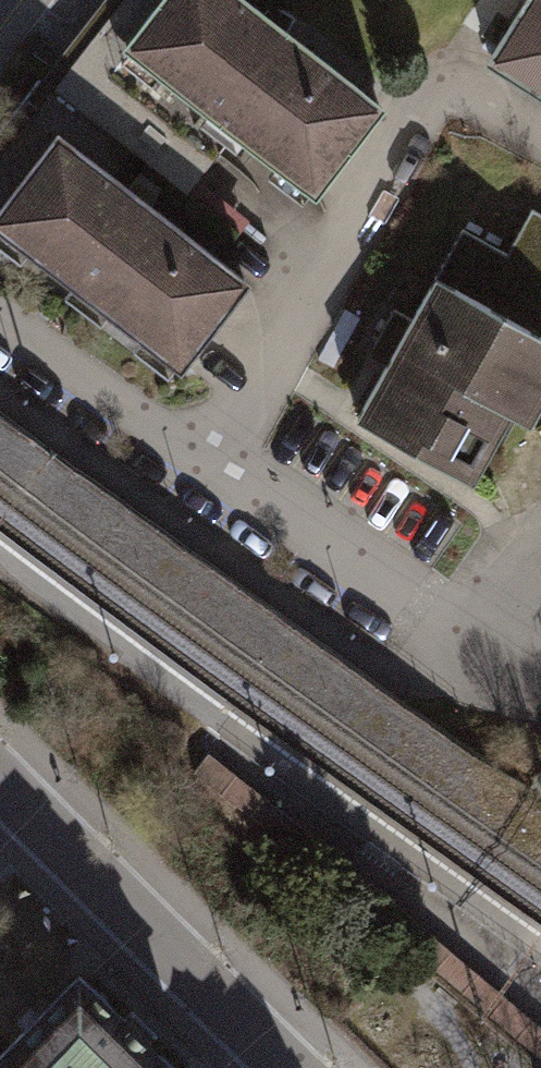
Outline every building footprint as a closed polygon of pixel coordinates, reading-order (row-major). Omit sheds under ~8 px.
[(0,138),(0,203),(53,133),(91,159),(110,138),(187,193),(218,152),(138,94),(157,76),(122,49),(159,0),(106,0),(0,138)] [(122,49),(157,76),(314,196),(380,107),(249,3),(245,0),(159,0),(122,49)] [(489,60),(540,92),(540,0),(525,0),(489,60)] [(53,133),(0,203),(0,231),(176,371),(247,280),(91,159),(53,133)] [(441,266),(540,323),(540,220),(522,209),(498,253),(460,232),(441,266)] [(441,266),(362,414),(480,474),(511,408),(538,418),(540,411),(540,323),(441,266)] [(0,1034),(0,1046),(22,1067),(198,1067),(143,1011),(84,952),(0,1034)]
